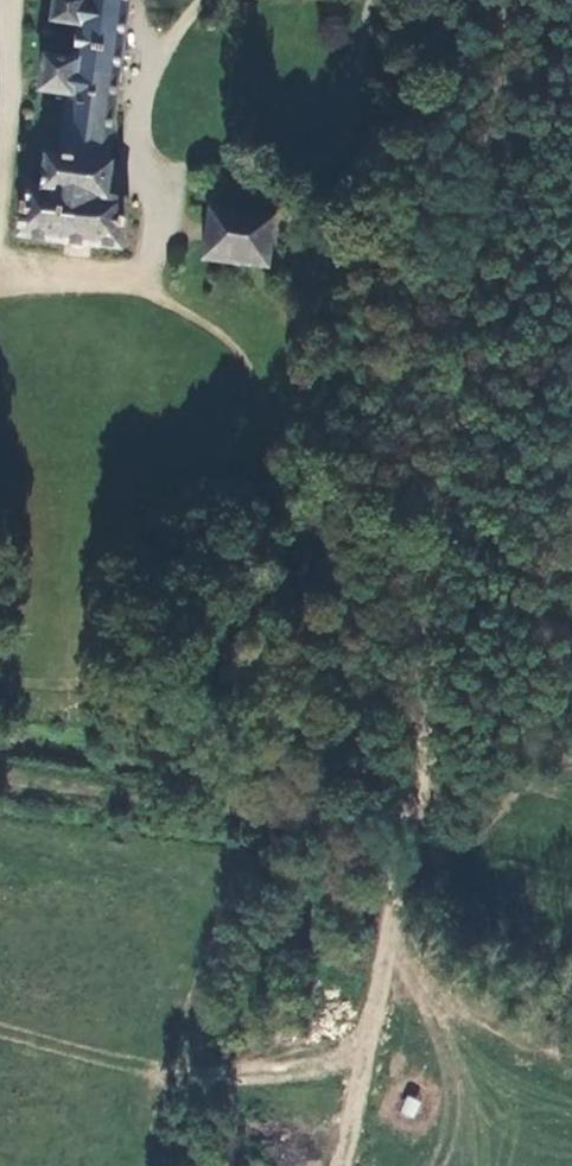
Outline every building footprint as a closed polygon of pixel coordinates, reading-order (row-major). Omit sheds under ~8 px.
[(128,0),(81,0),(81,1),(70,0),(53,0),(50,26),(76,29),(71,68),(46,65),(42,98),(68,102),(60,166),(45,164),(41,192),(21,190),(15,249),(119,260),(126,207),(107,205),(111,171),(107,170),(128,0)] [(208,215),(202,269),(268,277),(274,223),(208,215)]
